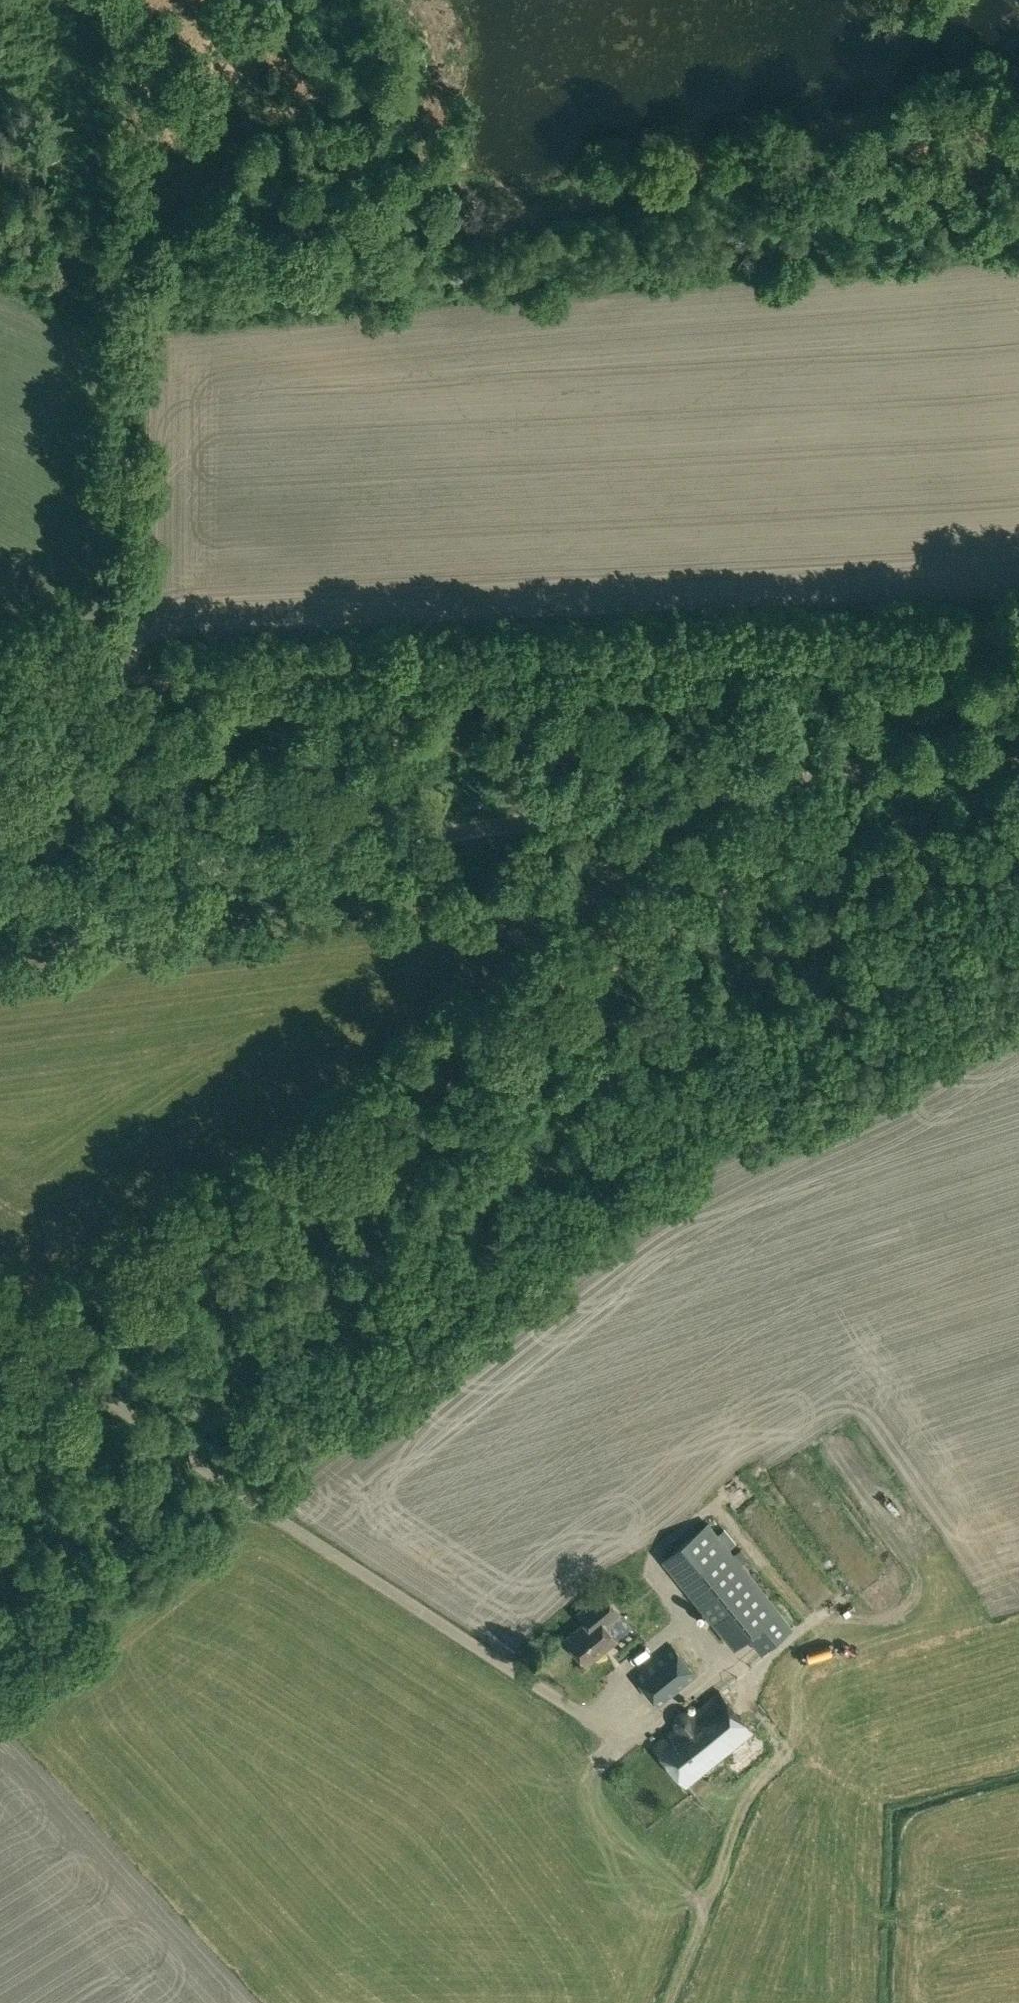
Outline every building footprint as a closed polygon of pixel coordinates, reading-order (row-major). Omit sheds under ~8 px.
[(748,1637),(761,1653),(794,1627),(708,1521),(661,1559),(734,1648),(748,1637)] [(566,1637),(587,1663),(618,1638),(606,1623),(621,1611),(604,1590),(577,1612),(585,1621),(566,1637)] [(634,1675),(659,1706),(698,1675),(672,1644),(634,1675)] [(651,1744),(686,1788),(754,1732),(720,1689),(691,1713),(689,1712),(686,1711),(683,1711),(680,1712),(678,1713),(675,1714),(674,1716),(673,1718),(672,1721),(672,1723),(673,1726),(651,1744)]
